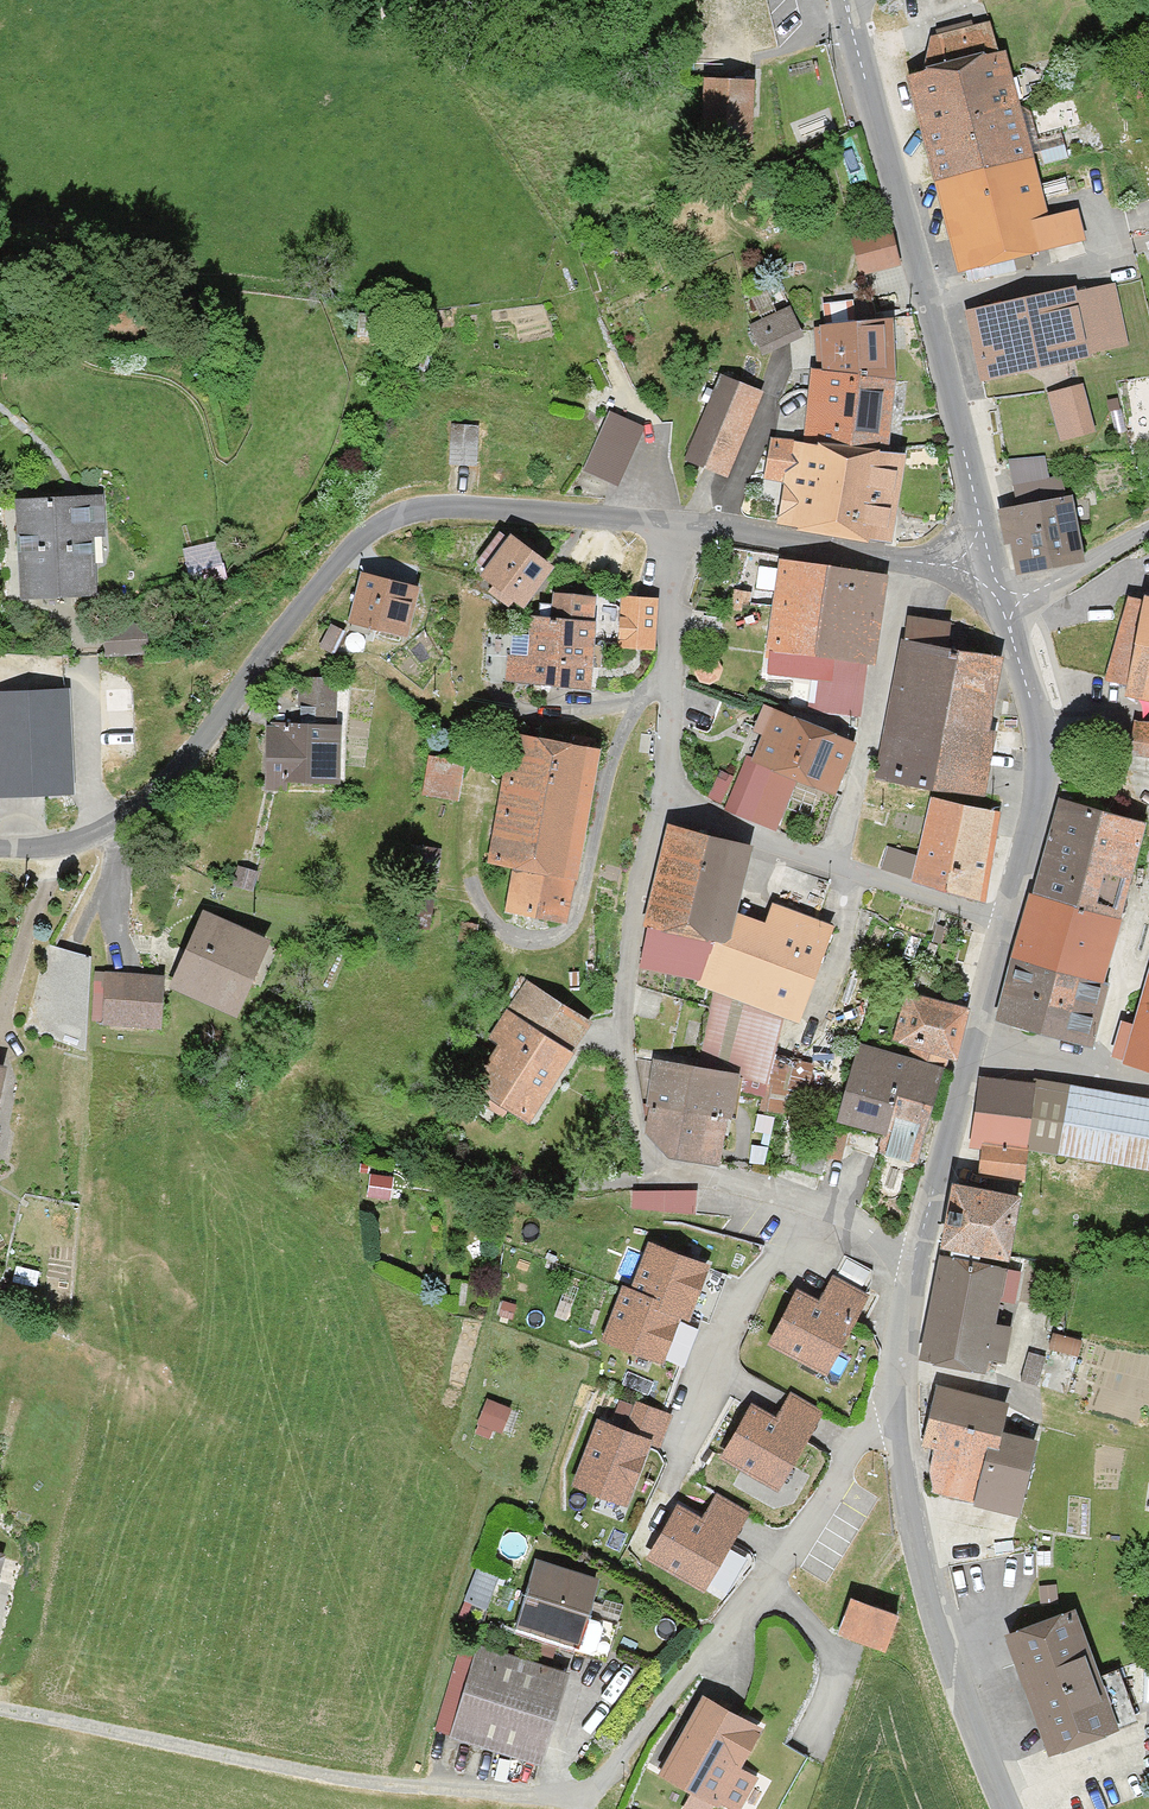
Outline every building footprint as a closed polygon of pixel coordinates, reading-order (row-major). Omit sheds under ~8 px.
[(995,52),(903,76),(954,271),(1077,239),(1070,211),(1039,219),(995,52)] [(688,147),(748,148),(749,80),(690,79),(688,147)] [(894,264),(882,225),(842,236),(853,275),(894,264)] [(1066,285),(963,310),(979,377),(1118,343),(1105,288),(1069,297),(1066,285)] [(759,357),(801,336),(784,303),(742,324),(759,357)] [(884,322),(809,328),(793,441),(882,455),(887,380),(884,322)] [(760,390),(723,375),(689,460),(726,474),(760,390)] [(1057,441),(1091,432),(1078,383),(1044,392),(1057,441)] [(610,408),(584,468),(623,484),(648,424),(610,408)] [(444,464),(473,465),(475,423),(447,421),(444,464)] [(793,441),(780,439),(767,525),(880,543),(893,456),(882,455),(793,441)] [(1075,558),(1063,495),(996,508),(1009,571),(1075,558)] [(96,499),(13,501),(15,597),(85,595),(84,547),(97,547),(96,499)] [(542,566),(498,534),(463,580),(507,612),(542,566)] [(221,538),(186,545),(191,572),(226,565),(221,538)] [(880,578),(775,559),(751,698),(856,716),(880,578)] [(411,585),(353,572),(338,633),(396,647),(411,585)] [(652,598),(616,595),(612,650),(648,652),(652,598)] [(1124,597),(1103,694),(1148,703),(1148,602),(1124,597)] [(587,624),(523,616),(520,637),(505,636),(500,678),(579,687),(587,624)] [(96,656),(139,655),(139,621),(95,622),(96,656)] [(995,658),(896,638),(869,778),(977,798),(991,730),(982,728),(995,658)] [(696,682),(701,684),(705,685),(710,684),(714,681),(717,678),(718,674),(719,669),(718,665),(715,661),(711,658),(707,656),(703,656),(698,658),(694,661),(691,665),(690,670),(691,675),(693,679),(696,682)] [(304,717),(339,716),(337,674),(303,675),(304,717)] [(71,788),(66,687),(0,691),(0,792),(71,788)] [(849,742),(763,707),(723,806),(773,826),(791,782),(827,797),(849,742)] [(1148,760),(1148,721),(1128,719),(1125,758),(1148,760)] [(331,728),(258,724),(254,786),(328,791),(331,728)] [(591,750),(505,733),(478,868),(509,874),(501,914),(557,925),(591,750)] [(459,762),(427,755),(419,794),(451,800),(459,762)] [(997,814),(926,798),(912,859),(884,851),(877,869),(905,879),(979,902),(997,814)] [(1139,824),(1054,799),(989,1021),(1075,1046),(1139,824)] [(694,978),(726,914),(744,846),(660,825),(633,969),(694,978)] [(755,921),(726,914),(694,978),(692,987),(711,990),(781,1017),(790,1020),(823,924),(765,902),(755,921)] [(259,941),(194,910),(159,984),(224,1014),(259,941)] [(85,961),(38,945),(22,1028),(79,1053),(85,961)] [(1114,1062),(1148,1073),(1148,947),(1114,1062)] [(150,1029),(154,976),(92,971),(88,1025),(150,1029)] [(585,1024),(521,984),(458,1084),(521,1124),(585,1024)] [(781,1017),(711,990),(692,1070),(729,1079),(761,1085),(781,1017)] [(960,1009),(901,992),(887,1046),(945,1062),(960,1009)] [(938,1063),(852,1041),(831,1120),(882,1133),(877,1154),(911,1163),(938,1063)] [(692,1070),(646,1061),(633,1127),(657,1157),(712,1168),(729,1079),(692,1070)] [(973,1078),(962,1140),(1148,1171),(1148,1107),(973,1078)] [(1004,1197),(940,1187),(931,1249),(995,1259),(1004,1197)] [(691,1189),(630,1189),(631,1211),(691,1211),(691,1189)] [(628,1284),(608,1339),(664,1358),(682,1307),(691,1310),(709,1257),(652,1238),(635,1286),(628,1284)] [(874,1252),(827,1239),(820,1265),(838,1270),(824,1320),(875,1334),(889,1284),(866,1278),(874,1252)] [(1016,1272),(932,1256),(911,1362),(973,1374),(977,1354),(996,1357),(1002,1323),(987,1320),(991,1298),(1010,1301),(1016,1272)] [(1047,1349),(1075,1353),(1077,1337),(1050,1333),(1047,1349)] [(818,1371),(741,1356),(724,1443),(800,1458),(818,1371)] [(964,1499),(990,1407),(991,1396),(930,1381),(916,1440),(924,1493),(964,1499)] [(504,1406),(485,1397),(469,1430),(488,1439),(504,1406)] [(627,1417),(632,1403),(620,1398),(615,1412),(627,1417)] [(638,1401),(628,1428),(649,1435),(661,1440),(671,1413),(638,1401)] [(1033,1417),(990,1407),(964,1499),(1009,1514),(1033,1417)] [(600,1419),(578,1483),(627,1499),(649,1435),(628,1428),(600,1419)] [(678,1506),(651,1554),(704,1584),(746,1511),(717,1494),(703,1520),(678,1506)] [(586,1576),(532,1559),(511,1624),(565,1641),(586,1576)] [(489,1602),(497,1575),(481,1570),(473,1598),(489,1602)] [(897,1611),(851,1596),(839,1632),(884,1648),(897,1611)] [(1068,1611),(996,1635),(1034,1749),(1106,1726),(1068,1611)] [(556,1672),(466,1646),(440,1740),(529,1765),(556,1672)] [(663,1768),(697,1787),(685,1808),(688,1808),(708,1808),(714,1797),(737,1808),(740,1808),(759,1774),(741,1764),(763,1724),(705,1692),(663,1768)]
